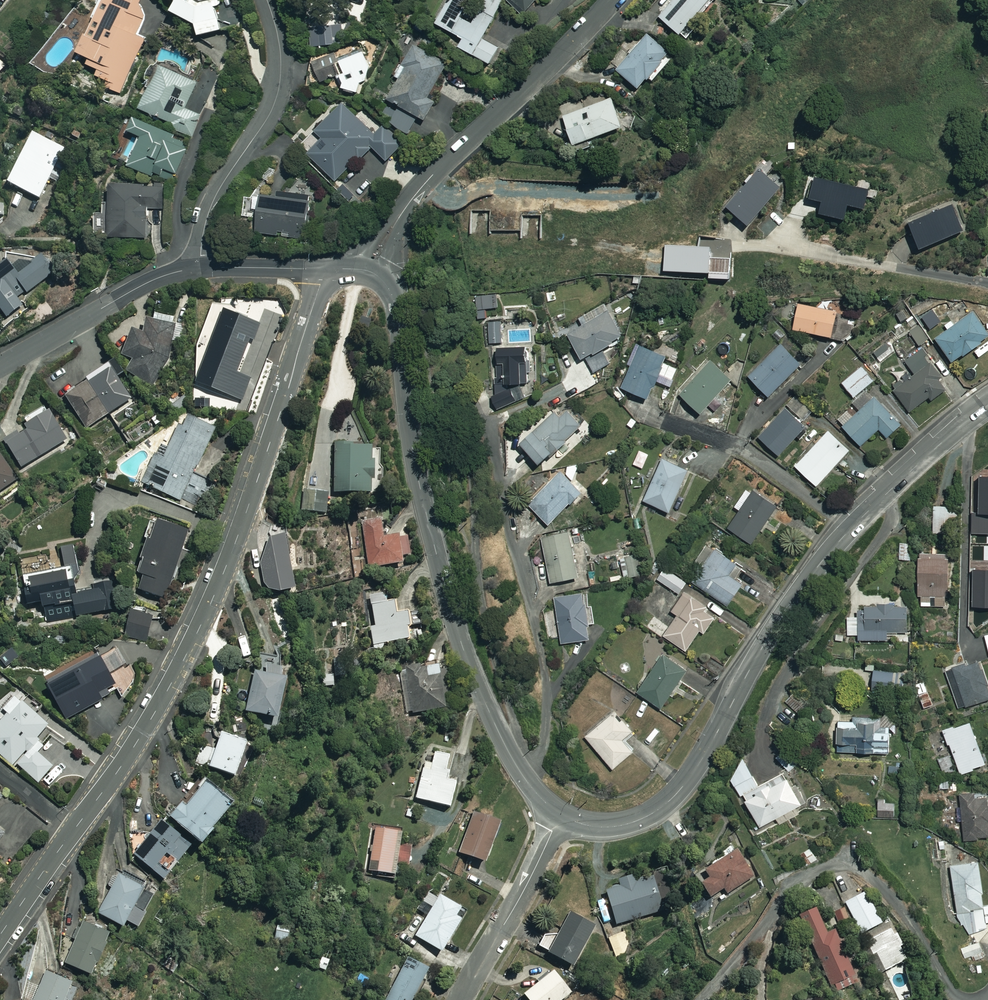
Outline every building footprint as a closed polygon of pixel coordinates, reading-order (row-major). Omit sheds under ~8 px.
[(96,19),(100,20),(93,36),(89,35),(80,54),(95,60),(92,67),(103,72),(100,78),(109,82),(107,87),(123,94),(147,38),(140,35),(147,18),(143,10),(143,1),(144,0),(104,0),(96,19)] [(179,14),(203,27),(205,39),(225,32),(219,9),(224,8),(222,0),(220,1),(219,0),(178,0),(180,3),(185,6),(179,14)] [(440,26),(469,41),(464,50),(494,66),(503,50),(486,40),(506,2),(502,0),(489,0),(475,25),(465,20),(476,0),(455,0),(440,26)] [(529,13),(540,0),(514,0),(529,13)] [(719,0),(678,0),(662,18),(686,39),(719,0)] [(342,41),(333,24),(318,33),(327,49),(342,41)] [(675,56),(650,35),(620,72),(645,93),(675,56)] [(422,118),(427,121),(436,103),(431,100),(450,65),(417,48),(401,79),(405,81),(393,102),(403,108),(393,126),(412,136),(422,118)] [(362,86),(367,84),(362,72),(370,69),(365,55),(344,63),(349,75),(344,77),(348,87),(346,88),(348,92),(351,91),(354,98),(365,93),(362,86)] [(342,76),(333,57),(317,64),(325,83),(342,76)] [(164,68),(145,112),(175,125),(174,129),(194,137),(203,116),(188,110),(199,83),(164,68)] [(388,94),(373,88),(368,98),(384,105),(388,94)] [(628,130),(615,99),(568,119),(580,149),(628,130)] [(378,136),(347,105),(320,132),(329,141),(313,157),(340,183),(375,148),(389,162),(405,147),(386,128),(378,136)] [(140,120),(134,133),(143,137),(130,166),(156,178),(157,174),(165,177),(168,171),(178,176),(193,144),(140,120)] [(66,149),(36,135),(11,186),(41,201),(66,149)] [(786,190),(761,171),(731,209),(756,229),(786,190)] [(872,192),(819,180),(814,202),(828,205),(825,217),(850,222),(854,208),(868,211),(872,192)] [(166,188),(117,187),(117,202),(110,202),(110,215),(103,215),(102,234),(114,234),(114,239),(149,239),(150,210),(166,210),(166,188)] [(316,197),(286,193),(285,199),(265,197),(260,234),(310,241),(316,197)] [(967,233),(956,206),(913,225),(925,251),(967,233)] [(45,258),(21,277),(9,262),(0,269),(0,312),(2,310),(9,318),(22,308),(22,304),(20,302),(57,273),(45,258)] [(502,309),(501,294),(478,296),(479,311),(502,309)] [(851,318),(802,306),(796,331),(845,343),(851,318)] [(629,340),(611,312),(571,337),(596,377),(614,365),(607,353),(629,340)] [(262,326),(228,313),(199,386),(243,403),(252,380),(238,375),(251,342),(255,343),(262,326)] [(976,313),(939,340),(957,365),(987,343),(987,330),(976,313)] [(156,323),(152,321),(145,336),(137,333),(125,359),(136,363),(130,376),(156,388),(175,346),(172,345),(178,331),(174,329),(177,322),(160,315),(156,323)] [(503,321),(489,321),(489,344),(503,344),(503,321)] [(918,325),(910,332),(921,346),(930,338),(918,325)] [(895,353),(887,343),(875,353),(882,362),(895,353)] [(672,361),(639,345),(629,365),(634,368),(624,388),(653,402),(672,361)] [(805,366),(783,345),(752,378),(774,399),(805,366)] [(535,349),(499,348),(498,394),(494,394),(494,407),(499,407),(498,412),(510,412),(510,403),(534,403),(535,349)] [(952,389),(923,350),(907,363),(918,377),(908,384),(906,380),(894,389),(913,414),(932,399),(935,402),(952,389)] [(736,383),(713,362),(683,395),(706,416),(736,383)] [(132,400),(110,365),(87,380),(90,384),(68,398),(87,428),(132,400)] [(877,382),(864,367),(844,384),(856,399),(877,382)] [(629,397),(619,386),(613,392),(623,402),(629,397)] [(872,395),(868,391),(855,403),(863,412),(855,419),(849,412),(840,421),(863,447),(882,430),(891,440),(904,428),(882,403),(885,400),(877,391),(872,395)] [(591,425),(575,409),(565,420),(558,413),(525,445),(547,468),(591,425)] [(809,429),(789,409),(762,439),(782,458),(809,429)] [(48,418),(45,412),(27,423),(33,433),(23,439),(19,433),(6,440),(23,469),(69,441),(53,415),(48,418)] [(217,431),(189,417),(170,454),(162,450),(144,484),(180,502),(217,431)] [(853,453),(832,433),(799,468),(820,488),(853,453)] [(356,447),(338,446),(337,496),(379,497),(379,450),(356,450),(356,447)] [(0,454),(0,492),(18,479),(0,454)] [(693,473),(666,461),(647,502),(674,515),(693,473)] [(587,495),(565,473),(532,506),(554,528),(587,495)] [(781,509),(751,489),(739,509),(743,512),(731,530),(756,546),(781,509)] [(330,495),(304,491),(301,510),(327,514),(330,495)] [(962,508),(937,507),(935,535),(961,535),(962,508)] [(388,541),(385,521),(365,524),(371,570),(407,566),(406,558),(413,557),(411,538),(388,541)] [(192,537),(156,522),(148,541),(152,543),(139,575),(147,578),(142,591),(166,601),(192,537)] [(585,578),(575,533),(544,540),(555,585),(585,578)] [(292,540),(273,544),(263,568),(267,587),(274,594),(281,597),(286,597),(301,594),(292,540)] [(912,544),(902,544),(901,561),(911,561),(912,544)] [(755,575),(711,545),(697,566),(706,572),(697,584),(732,608),(755,575)] [(79,567),(75,547),(64,549),(68,569),(79,567)] [(643,576),(640,556),(623,558),(626,579),(643,576)] [(954,557),(923,556),(922,607),(948,608),(949,597),(953,597),(954,557)] [(73,570),(27,578),(34,622),(49,619),(49,622),(120,610),(116,584),(102,586),(102,582),(95,583),(96,592),(81,595),(79,583),(75,583),(73,570)] [(690,585),(667,570),(660,581),(683,596),(690,585)] [(721,616),(689,594),(675,613),(681,617),(667,637),(689,653),(703,632),(708,635),(721,616)] [(390,604),(388,595),(372,598),(378,627),(372,629),(377,652),(417,643),(411,616),(402,618),(398,602),(390,604)] [(596,640),(589,595),(557,599),(564,645),(596,640)] [(912,634),(912,608),(861,608),(861,618),(850,618),(850,636),(860,636),(860,641),(891,641),(891,634),(912,634)] [(154,618),(133,614),(128,637),(149,642),(154,618)] [(668,627),(655,618),(648,628),(662,637),(668,627)] [(692,673),(669,656),(642,694),(665,710),(692,673)] [(123,687),(107,658),(52,687),(69,722),(106,703),(103,698),(123,687)] [(984,663),(971,668),(970,665),(947,673),(961,712),(987,702),(987,675),(984,663)] [(425,673),(424,666),(401,669),(404,683),(410,682),(416,716),(450,710),(448,700),(458,698),(453,668),(425,673)] [(287,671),(271,668),(269,677),(259,674),(249,715),(285,723),(295,683),(284,681),(287,671)] [(908,674),(877,671),(875,691),(906,695),(908,674)] [(935,704),(926,682),(917,686),(926,708),(935,704)] [(798,690),(786,702),(801,718),(814,706),(798,690)] [(21,700),(8,713),(12,717),(3,727),(0,724),(0,754),(14,767),(17,763),(40,784),(55,767),(40,754),(46,747),(40,741),(52,728),(21,700)] [(637,734),(620,713),(589,739),(617,771),(637,754),(627,742),(637,734)] [(882,732),(882,718),(856,718),(856,723),(840,723),(839,753),(894,755),(894,732),(882,732)] [(974,723),(946,733),(951,747),(953,746),(963,776),(987,767),(987,763),(974,723)] [(220,751),(203,745),(196,764),(241,779),(253,744),(226,735),(220,751)] [(455,758),(439,753),(436,766),(428,764),(418,800),(454,810),(461,785),(448,781),(455,758)] [(956,772),(954,757),(942,759),(944,774),(956,772)] [(760,787),(747,761),(734,781),(742,797),(746,795),(762,827),(804,806),(787,773),(760,787)] [(244,814),(215,789),(194,813),(189,808),(177,822),(214,853),(227,838),(225,836),(244,814)] [(979,793),(963,794),(964,808),(959,808),(960,823),(965,823),(966,842),(987,841),(987,801),(979,801),(979,793)] [(899,803),(882,802),(881,817),(898,818),(899,803)] [(506,825),(477,814),(461,855),(490,866),(506,825)] [(197,849),(166,823),(137,856),(168,883),(197,849)] [(405,835),(378,831),(371,873),(400,878),(402,864),(412,866),(414,849),(403,847),(405,835)] [(704,885),(712,898),(719,893),(723,899),(755,877),(739,853),(736,855),(732,848),(723,853),(725,856),(712,864),(714,867),(706,873),(712,881),(704,885)] [(819,859),(813,849),(801,856),(807,867),(819,859)] [(987,910),(982,863),(953,867),(959,914),(987,910)] [(121,880),(116,876),(109,886),(116,891),(101,915),(129,933),(134,925),(142,930),(152,915),(146,911),(156,896),(124,875),(121,880)] [(642,882),(641,876),(622,882),(624,888),(609,892),(618,924),(665,910),(655,878),(642,882)] [(884,924),(868,893),(847,904),(863,935),(884,924)] [(466,911),(443,897),(417,937),(446,955),(467,922),(461,919),(466,911)] [(832,917),(836,926),(839,924),(842,930),(853,924),(846,910),(832,917)] [(829,935),(819,911),(803,918),(832,987),(857,976),(838,932),(829,935)] [(122,941),(65,915),(57,932),(79,942),(68,965),(104,982),(122,941)] [(553,955),(552,957),(577,968),(596,926),(571,915),(561,937),(549,931),(541,949),(553,955)] [(296,929),(281,925),(277,941),(292,944),(296,929)] [(913,962),(898,932),(872,944),(887,975),(913,962)] [(986,959),(980,942),(962,949),(968,965),(986,959)] [(333,961),(323,958),(320,969),(329,972),(333,961)] [(411,960),(389,999),(419,999),(434,972),(411,960)] [(47,973),(35,999),(74,999),(80,988),(47,973)] [(372,980),(361,974),(356,982),(367,988),(372,980)] [(558,974),(528,997),(530,999),(568,999),(575,995),(558,974)]
